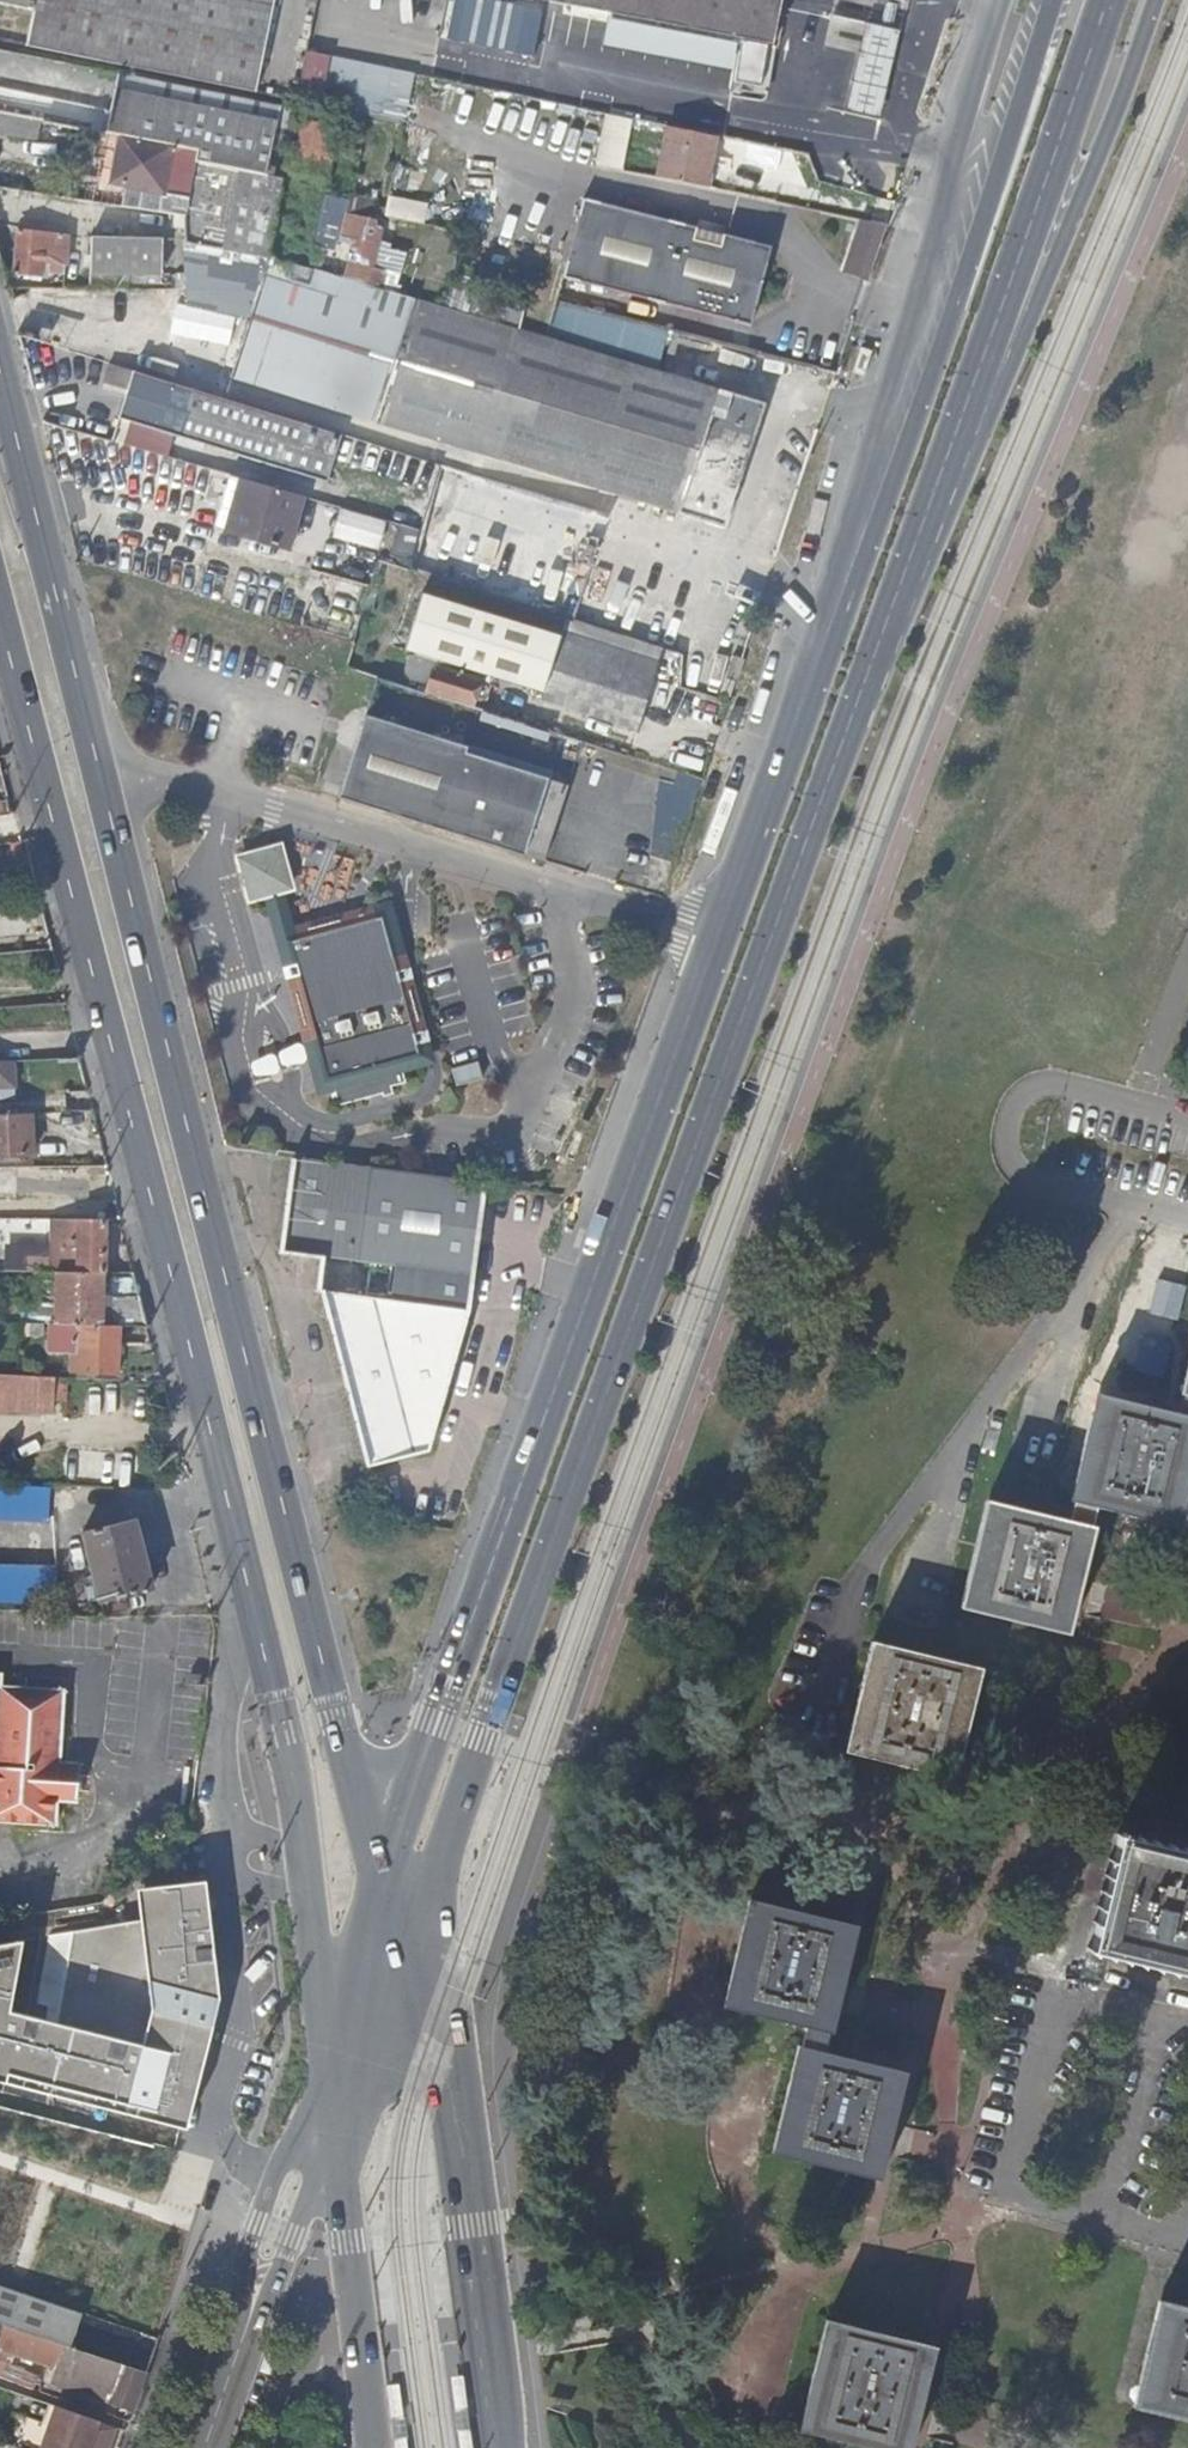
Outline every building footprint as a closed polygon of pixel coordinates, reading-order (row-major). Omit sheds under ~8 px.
[(252,93),(271,0),(0,0),(0,4),(29,10),(21,48),(252,93)] [(780,0),(548,0),(629,15),(772,43),(780,0)] [(798,78),(804,49),(772,43),(629,15),(623,44),(798,78)] [(930,92),(945,47),(915,37),(900,83),(930,92)] [(195,150),(207,92),(117,74),(105,132),(116,134),(147,141),(195,150)] [(275,166),(284,108),(262,104),(207,92),(195,150),(193,161),(218,166),(219,166),(221,155),(275,166)] [(284,167),(295,111),(284,108),(275,166),(284,167)] [(32,119),(0,112),(0,137),(4,137),(5,134),(28,137),(32,119)] [(622,170),(633,119),(605,113),(596,164),(622,170)] [(328,177),(336,131),(297,124),(288,169),(328,177)] [(705,186),(715,136),(668,126),(657,177),(705,186)] [(106,183),(116,134),(105,132),(101,132),(91,180),(106,183)] [(182,217),(193,161),(195,150),(147,141),(116,134),(106,183),(131,188),(127,208),(167,215),(182,217)] [(219,252),(235,170),(219,166),(218,166),(193,161),(182,217),(179,225),(181,245),(219,252)] [(248,258),(262,176),(235,170),(219,252),(248,258)] [(334,229),(340,198),(325,196),(319,226),(334,229)] [(385,216),(424,224),(428,204),(389,196),(385,216)] [(771,246),(583,198),(563,278),(751,325),(771,246)] [(366,285),(380,228),(358,221),(359,215),(346,213),(339,240),(353,244),(344,274),(362,279),(361,283),(366,285)] [(867,282),(887,224),(863,219),(844,277),(867,282)] [(379,289),(384,270),(373,267),(383,229),(380,228),(366,285),(379,289)] [(41,275),(47,233),(16,229),(14,271),(41,275)] [(157,275),(159,241),(90,237),(88,270),(157,275)] [(325,273),(329,257),(314,254),(311,270),(314,270),(325,273)] [(309,284),(314,270),(311,270),(298,266),(295,279),(309,284)] [(242,306),(242,268),(186,267),(185,305),(242,306)] [(653,372),(543,338),(379,289),(366,285),(361,283),(343,278),(337,298),(261,276),(231,377),(725,527),(764,403),(720,390),(719,392),(653,372)] [(653,372),(666,329),(651,326),(556,300),(543,338),(653,372)] [(322,427),(200,390),(111,364),(106,382),(127,389),(120,419),(185,439),(277,466),(327,481),(342,434),(322,427)] [(289,546),(305,494),(230,473),(215,524),(289,546)] [(332,540),(379,554),(388,524),(341,510),(332,540)] [(576,613),(595,546),(471,512),(453,579),(576,613)] [(409,556),(419,525),(397,519),(389,550),(409,556)] [(557,632),(470,605),(390,578),(372,635),(417,650),(457,663),(508,679),(539,689),(557,632)] [(344,606),(345,600),(330,596),(328,601),(344,606)] [(634,728),(660,649),(562,617),(557,632),(539,689),(537,697),(634,728)] [(478,676),(455,669),(457,663),(417,650),(408,655),(403,669),(410,676),(429,682),(427,692),(470,706),(478,676)] [(542,863),(567,785),(513,769),(454,750),(455,744),(434,738),(366,717),(365,720),(361,719),(354,741),(336,799),(398,818),(457,836),(542,863)] [(656,775),(651,857),(682,859),(687,776),(656,775)] [(417,1069),(390,963),(378,913),(287,936),(276,895),(289,892),(278,851),(238,862),(248,902),(265,897),(281,958),(294,1011),(316,1095),(324,1093),(323,1099),(325,1099),(326,1107),(331,1108),(332,1113),(345,1109),(379,1100),(379,1104),(392,1100),(391,1095),(405,1091),(405,1088),(411,1087),(408,1075),(403,1075),(402,1073),(417,1069)] [(416,1018),(389,911),(378,913),(390,963),(417,1069),(428,1066),(416,1018)] [(15,1064),(0,1064),(0,1092),(17,1091),(15,1064)] [(31,1116),(0,1117),(0,1158),(33,1158),(31,1116)] [(466,1300),(472,1240),(480,1182),(433,1176),(350,1166),(293,1160),(282,1251),(325,1256),(321,1292),(322,1292),(407,1302),(465,1309),(466,1300)] [(59,1219),(58,1203),(0,1204),(0,1219),(59,1219)] [(54,1275),(106,1275),(105,1222),(89,1223),(53,1223),(54,1275)] [(106,1328),(106,1298),(106,1275),(54,1275),(41,1275),(41,1283),(56,1282),(55,1327),(72,1327),(106,1328)] [(430,1452),(459,1357),(473,1311),(465,1309),(407,1302),(322,1292),(321,1292),(341,1364),(369,1464),(430,1452)] [(119,1329),(147,1329),(140,1298),(106,1298),(106,1328),(119,1329)] [(44,1337),(44,1326),(25,1326),(26,1336),(44,1337)] [(119,1374),(119,1329),(106,1328),(72,1327),(72,1373),(119,1374)] [(1179,1392),(1181,1392),(1187,1394),(1187,1357),(1179,1392)] [(57,1378),(0,1375),(0,1410),(55,1413),(57,1378)] [(1181,1392),(1176,1413),(1187,1416),(1187,1394),(1181,1392)] [(1187,1485),(1187,1416),(1176,1413),(1097,1393),(1071,1498),(1073,1499),(1095,1504),(1178,1525),(1187,1485)] [(44,1484),(0,1483),(0,1515),(43,1517),(44,1484)] [(1070,1632),(1096,1526),(1091,1524),(1068,1519),(987,1499),(961,1605),(1070,1632)] [(1091,1524),(1095,1504),(1073,1499),(1068,1519),(1091,1524)] [(133,1521),(81,1531),(97,1598),(149,1588),(133,1521)] [(48,1595),(49,1560),(0,1559),(0,1595),(48,1595)] [(956,1775),(982,1667),(872,1641),(846,1748),(956,1775)] [(59,1819),(59,1796),(71,1794),(76,1789),(78,1778),(78,1773),(75,1766),(70,1761),(59,1759),(60,1687),(0,1686),(0,1820),(59,1819)] [(1121,1835),(1093,1949),(1187,1971),(1187,1851),(1121,1835)] [(214,1892),(145,1898),(148,1926),(159,2025),(149,2058),(57,2036),(18,2026),(32,1953),(0,1959),(0,2089),(191,2138),(223,2011),(214,1892)] [(835,2032),(860,1926),(750,1900),(725,2006),(835,2032)] [(159,2025),(148,1926),(74,1938),(57,2036),(149,2058),(159,2025)] [(880,2176),(905,2072),(797,2047),(773,2151),(880,2176)] [(66,2349),(80,2314),(0,2287),(0,2327),(4,2328),(66,2349)] [(1157,2299),(1132,2405),(1187,2418),(1187,2306),(1157,2299)] [(935,2346),(891,2335),(825,2319),(800,2425),(895,2447),(910,2447),(935,2346)] [(131,2412),(145,2375),(66,2349),(4,2328),(0,2340),(0,2342),(8,2346),(16,2348),(15,2352),(54,2365),(49,2384),(131,2412)] [(2,2382),(28,2391),(31,2380),(7,2372),(2,2382)] [(96,2423),(54,2409),(42,2447),(89,2447),(96,2423)]
